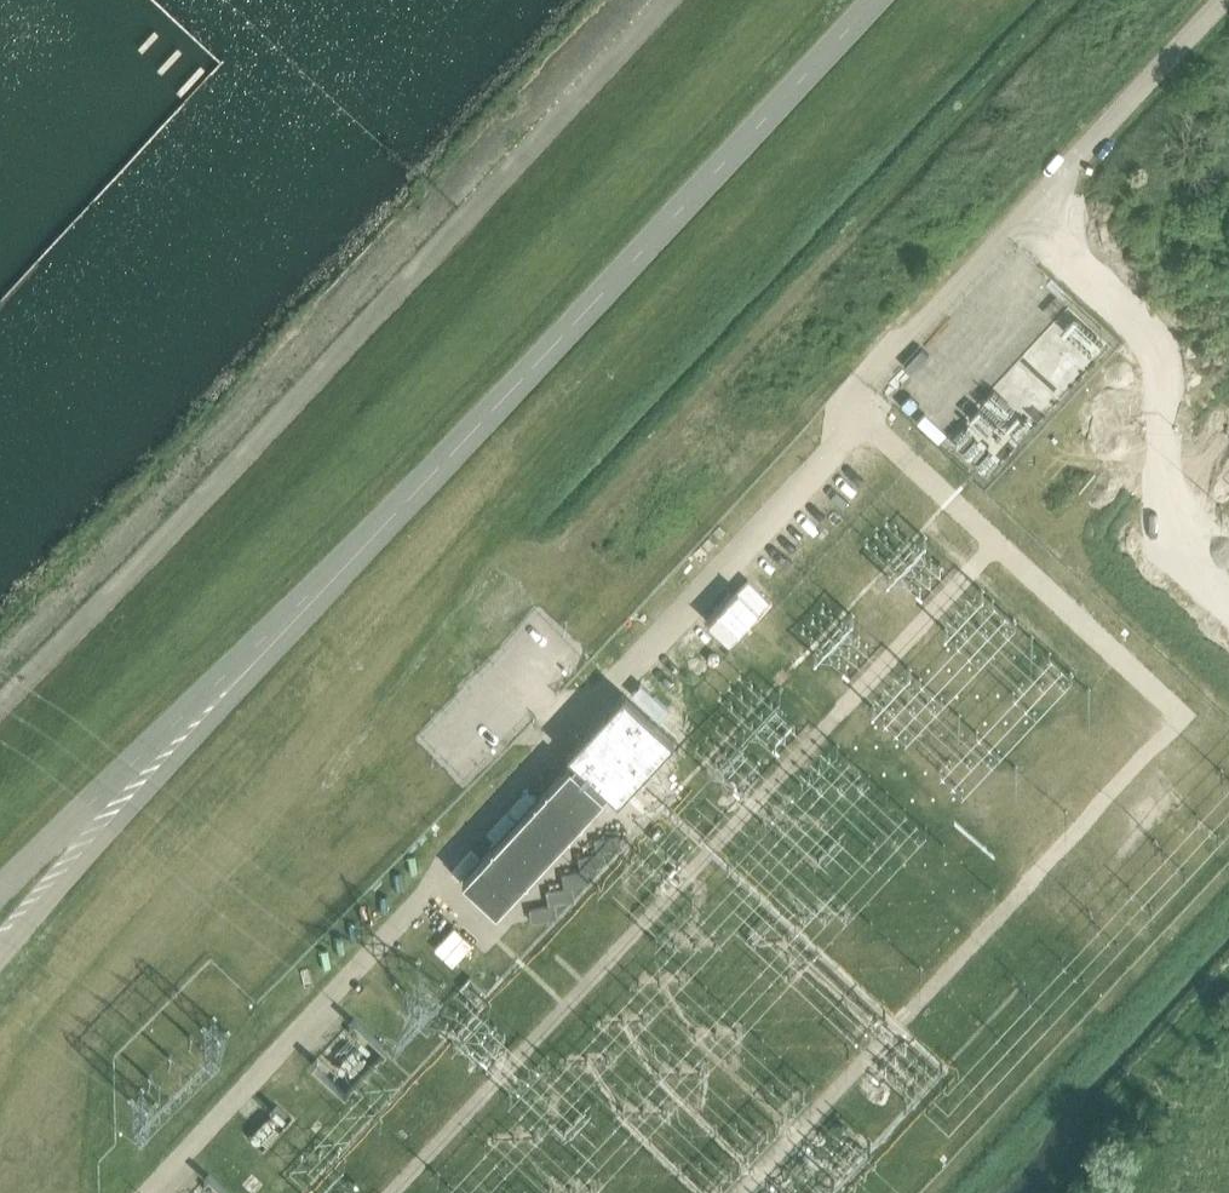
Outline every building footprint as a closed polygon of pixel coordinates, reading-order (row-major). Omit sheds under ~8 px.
[(617,802),(673,742),(621,694),(565,753),(575,763),(571,768),(568,765),(474,866),(509,898),(607,792),(617,802)] [(532,955),(543,966),(556,952),(545,941),(532,955)] [(312,1144),(330,1162),(342,1149),(324,1132),(312,1144)]
